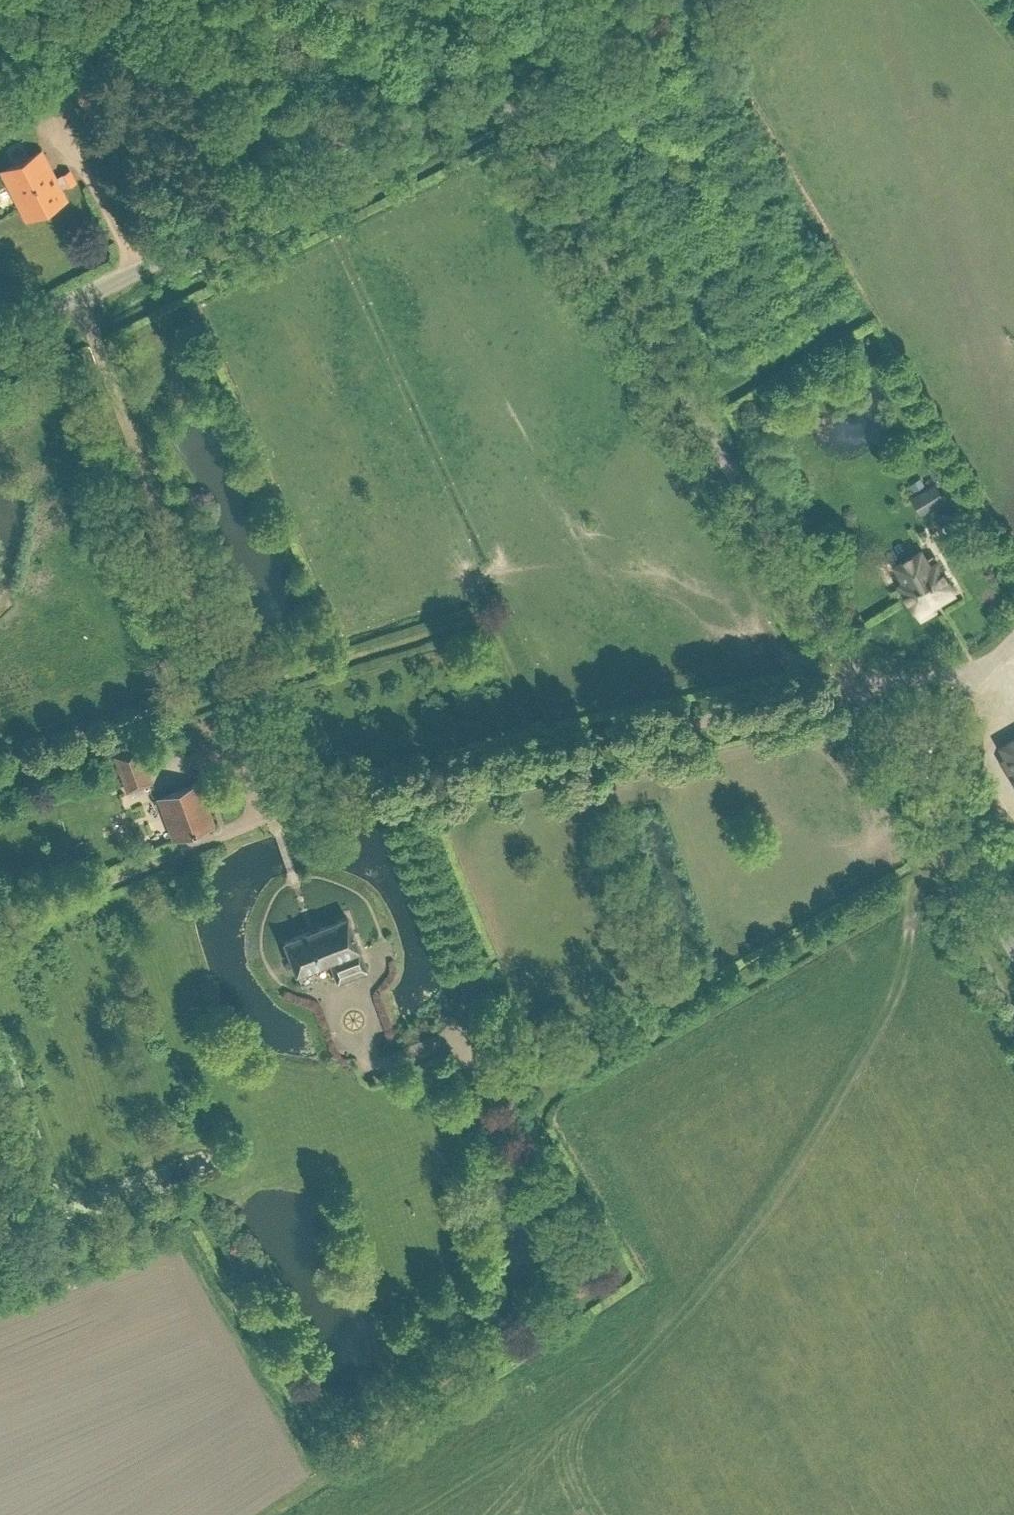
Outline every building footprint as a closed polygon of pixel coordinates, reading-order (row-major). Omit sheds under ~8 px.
[(139,13),(154,7),(151,0),(133,0),(139,13)] [(74,71),(52,81),(70,120),(92,109),(74,71)] [(0,170),(0,171),(24,219),(65,198),(60,187),(64,184),(65,186),(74,181),(69,170),(60,175),(61,177),(56,179),(41,150),(0,170)] [(911,496),(922,513),(946,497),(935,480),(911,496)] [(920,549),(896,564),(905,579),(900,582),(920,616),(935,607),(929,598),(951,585),(933,554),(925,558),(920,549)] [(1001,744),(1013,766),(1013,737),(1001,744)] [(111,754),(125,791),(151,781),(137,744),(111,754)] [(172,838),(212,823),(197,781),(156,796),(172,838)] [(282,939),(300,984),(332,971),(335,977),(365,966),(357,944),(345,914),(282,939)] [(501,1074),(489,1079),(495,1090),(505,1086),(501,1074)]
